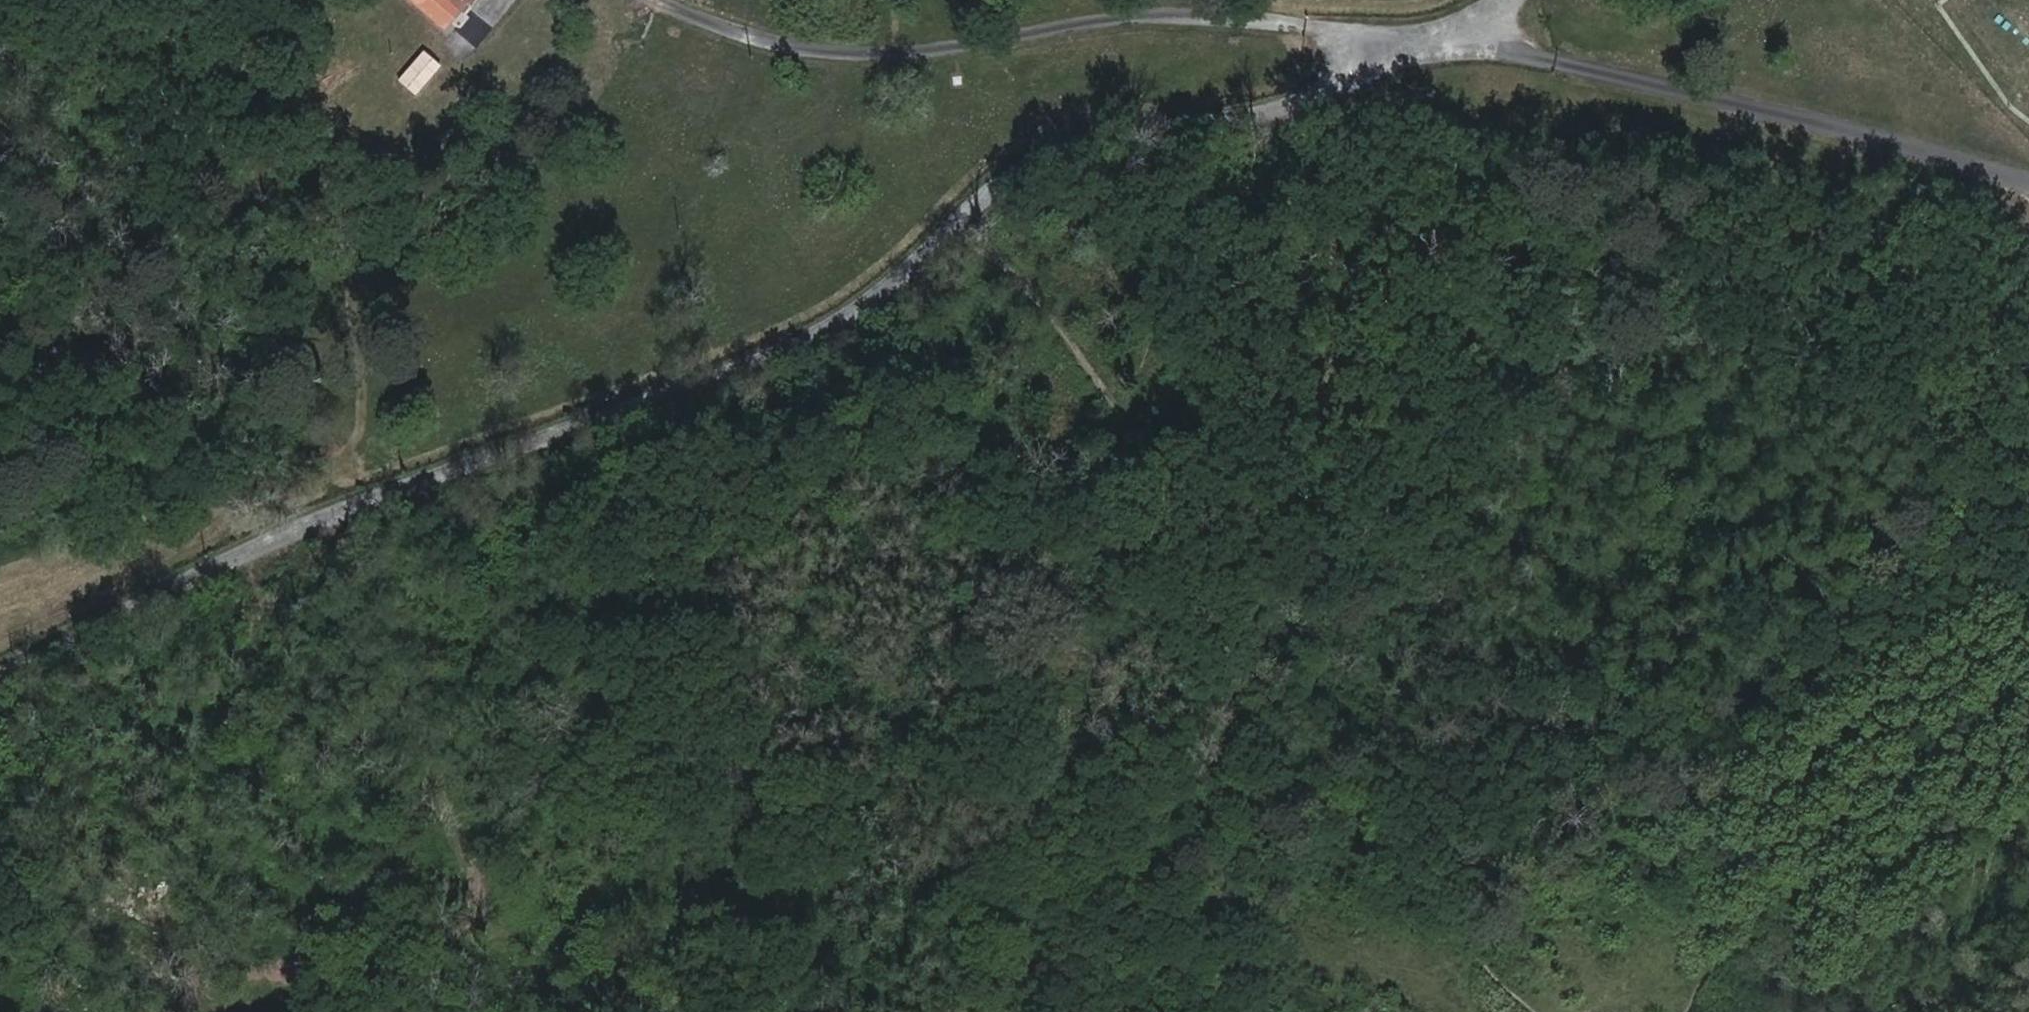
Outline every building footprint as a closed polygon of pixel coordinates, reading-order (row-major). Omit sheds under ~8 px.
[(445,29),(470,0),(411,0),(445,29)] [(2001,4),(1986,21),(2007,40),(2022,23),(2001,4)] [(2009,54),(2025,68),(2028,63),(2028,51),(2019,42),(2009,54)] [(440,67),(425,54),(401,81),(416,94),(440,67)] [(406,106),(416,94),(401,81),(391,92),(406,106)]
